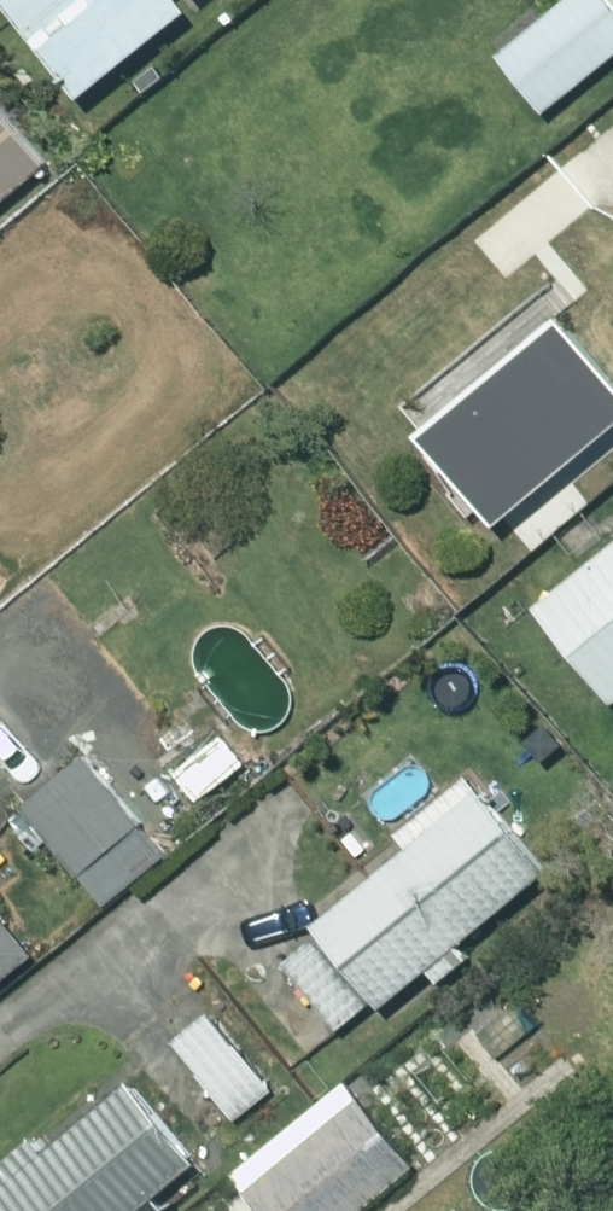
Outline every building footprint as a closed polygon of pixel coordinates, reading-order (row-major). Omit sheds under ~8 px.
[(110,101),(216,11),(207,0),(25,0),(110,101)] [(502,48),(546,106),(612,53),(612,0),(563,0),(502,48)] [(50,158),(0,100),(0,201),(50,158)] [(544,600),(612,686),(612,544),(544,600)] [(551,715),(521,743),(546,769),(575,740),(551,715)] [(203,795),(249,758),(225,728),(179,766),(203,795)] [(92,755),(32,805),(110,899),(170,849),(92,755)] [(454,949),(555,866),(471,763),(396,825),(413,847),(325,919),(331,926),(290,959),(342,1023),(382,990),(390,1001),(437,962),(447,974),(464,960),(454,949)] [(608,852),(612,847),(612,804),(587,826),(608,852)] [(40,947),(0,899),(0,981),(40,947)] [(181,1039),(244,1114),(278,1085),(216,1010),(181,1039)] [(208,1159),(141,1077),(51,1149),(39,1134),(0,1165),(0,1210),(146,1210),(208,1159)] [(249,1188),(268,1210),(358,1210),(420,1159),(365,1092),(249,1188)]
